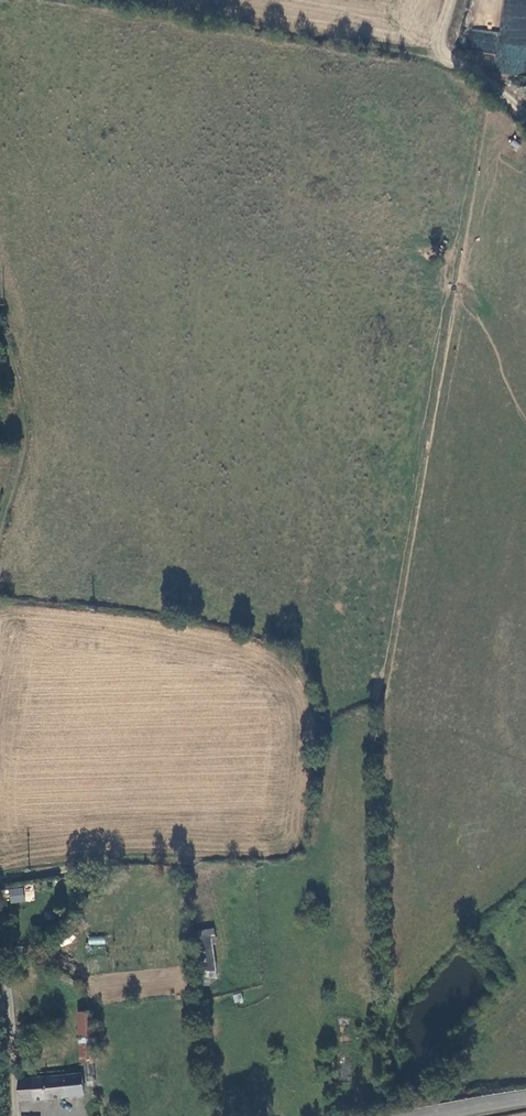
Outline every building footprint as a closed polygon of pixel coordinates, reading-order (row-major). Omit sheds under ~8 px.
[(499,32),(470,28),(467,49),(498,53),(496,72),(525,76),(525,0),(503,0),(499,32)] [(23,887),(8,889),(10,903),(24,901),(23,887)] [(66,917),(65,913),(64,912),(60,911),(58,913),(57,917),(58,920),(63,921),(66,919),(66,917)] [(197,973),(216,972),(212,930),(193,931),(197,973)] [(105,937),(88,936),(88,944),(105,944),(105,937)] [(233,995),(234,1004),(243,1002),(241,993),(233,995)] [(89,1061),(93,1061),(102,1060),(101,1034),(103,1034),(102,1010),(86,1010),(89,1061)] [(355,1045),(370,1046),(371,1030),(356,1029),(355,1045)] [(102,1060),(93,1061),(94,1078),(104,1078),(102,1060)] [(85,1095),(83,1074),(26,1082),(28,1106),(75,1099),(74,1096),(85,1095)]
